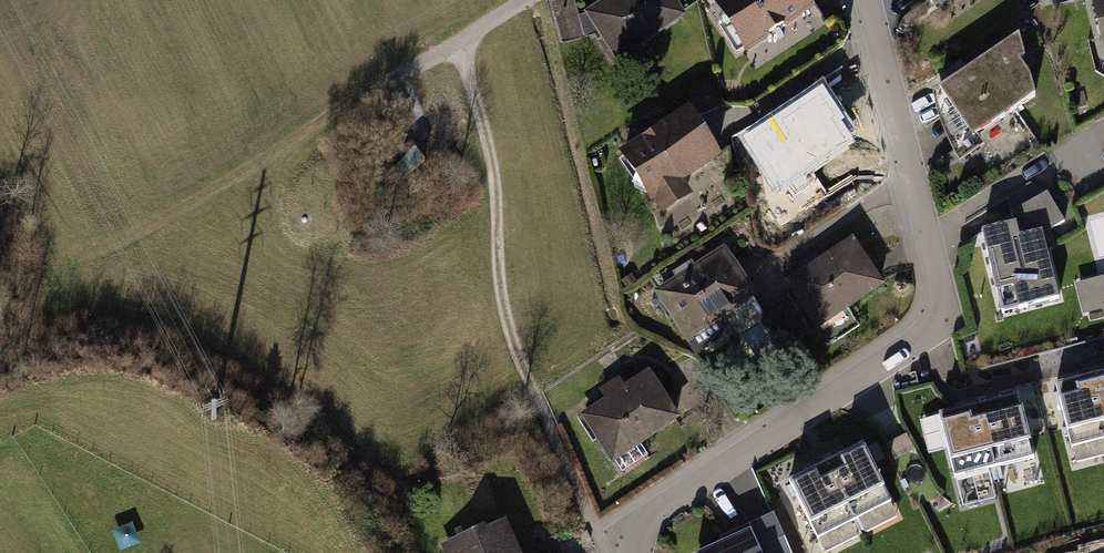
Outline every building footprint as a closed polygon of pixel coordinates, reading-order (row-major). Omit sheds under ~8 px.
[(674,0),(608,0),(585,15),(617,64),(687,19),(674,0)] [(714,3),(748,54),(817,9),(811,0),(718,0),(714,3)] [(935,9),(949,0),(929,0),(935,9)] [(1103,55),(1103,0),(1090,0),(1103,55)] [(1018,39),(933,97),(937,118),(945,143),(959,164),(984,148),(978,138),(1034,99),(1029,79),(1017,66),(1025,62),(1018,39)] [(815,106),(754,146),(784,191),(845,151),(815,106)] [(690,109),(620,156),(662,219),(695,197),(686,184),(724,159),(690,109)] [(979,234),(1047,194),(1039,181),(971,221),(979,234)] [(1013,226),(982,234),(1002,315),(1058,301),(1043,237),(1064,222),(1047,194),(1011,218),(1013,226)] [(854,239),(786,284),(817,332),(886,288),(854,239)] [(726,247),(655,293),(696,358),(733,334),(724,321),(759,298),(726,247)] [(1075,287),(1083,318),(1102,313),(1103,320),(1103,279),(1075,287)] [(606,401),(580,417),(612,466),(682,421),(650,372),(626,388),(620,379),(600,392),(606,401)] [(1095,375),(1103,409),(1103,373),(1095,375)] [(1056,385),(1072,449),(1103,441),(1103,409),(1095,375),(1056,385)] [(1017,397),(979,407),(993,466),(1032,456),(1017,397)] [(979,407),(940,416),(955,475),(993,466),(979,407)] [(863,445),(826,463),(857,524),(893,505),(863,445)] [(826,463),(790,482),(820,542),(857,524),(826,463)] [(709,552),(792,552),(774,515),(750,527),(752,533),(709,552)] [(441,547),(444,552),(520,552),(507,524),(487,532),(485,528),(441,547)]
